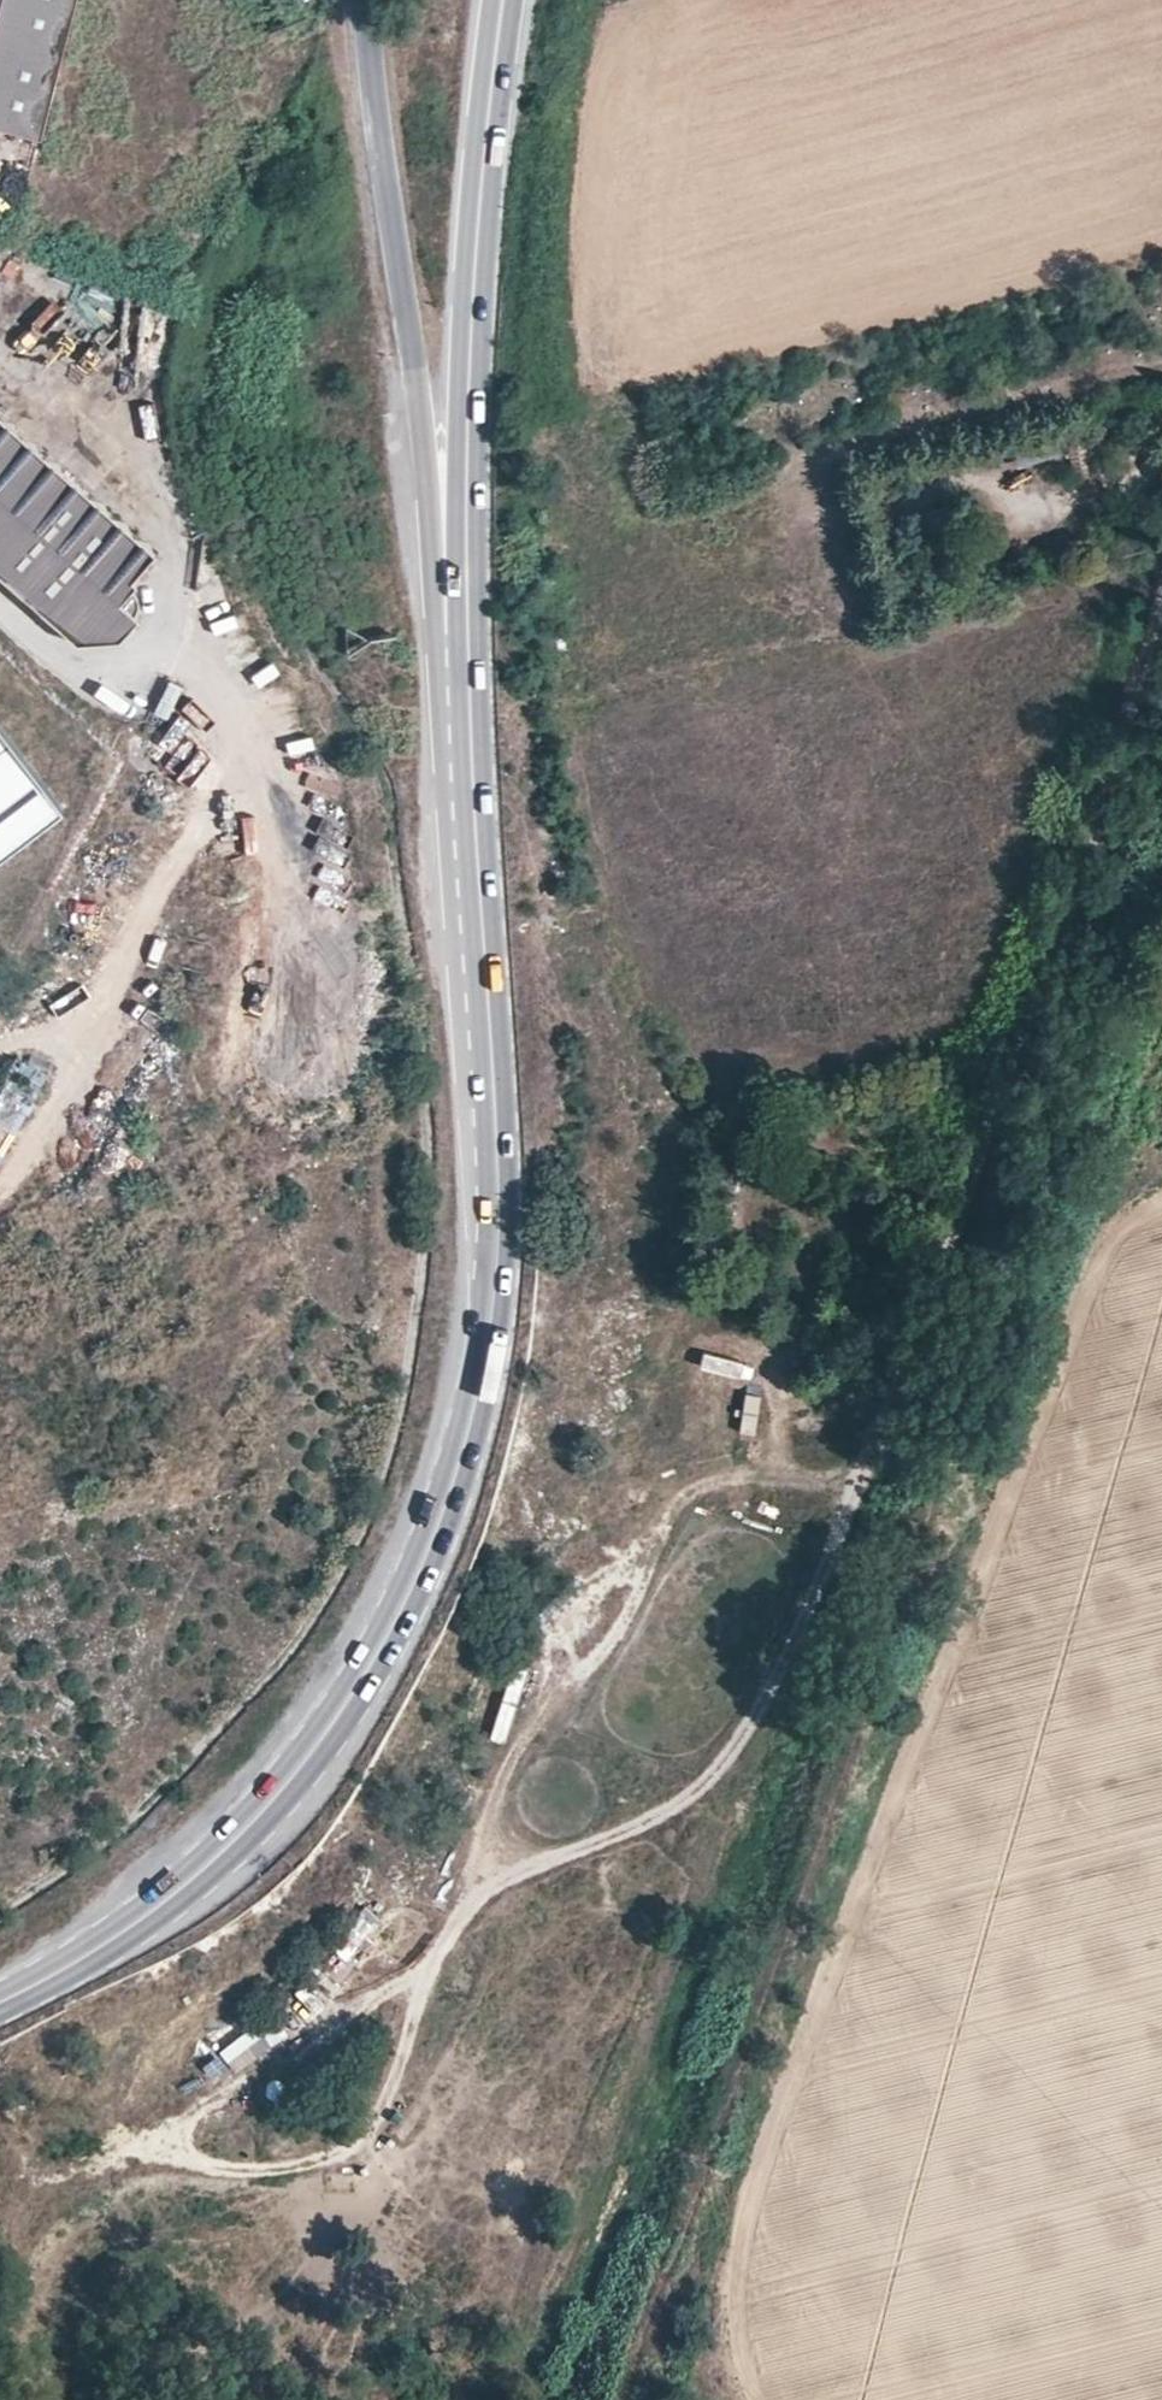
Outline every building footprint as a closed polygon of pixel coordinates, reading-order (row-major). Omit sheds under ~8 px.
[(41,145),(77,0),(0,0),(0,133),(41,145)] [(100,505),(0,420),(0,580),(2,581),(78,648),(119,645),(137,622),(134,618),(143,606),(141,596),(133,590),(138,581),(132,577),(153,550),(100,505)] [(68,814),(0,725),(0,866),(68,814)] [(52,1073),(21,1055),(0,1091),(0,1162),(52,1073)] [(756,1436),(764,1396),(747,1393),(740,1434),(756,1436)] [(271,2003),(254,2021),(241,2010),(206,2047),(238,2075),(289,2019),(271,2003)]
